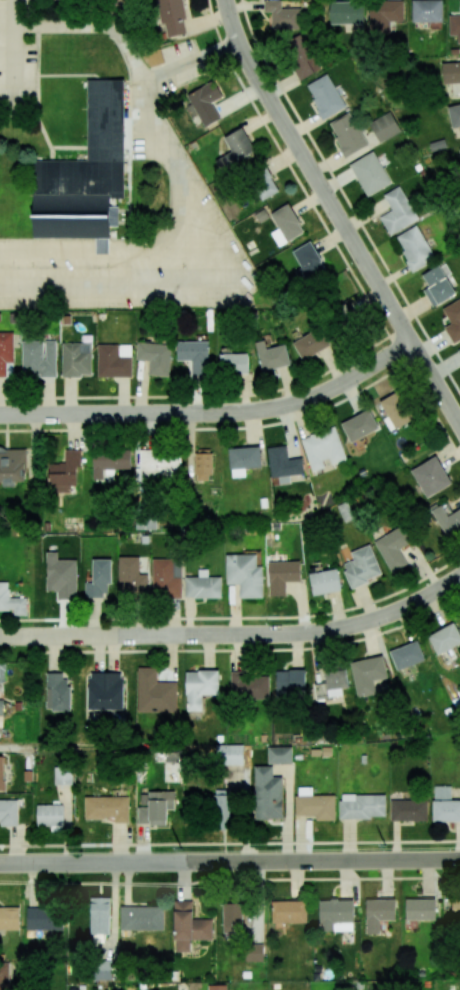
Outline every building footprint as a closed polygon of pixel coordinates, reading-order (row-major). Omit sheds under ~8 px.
[(181,0),(157,0),(164,37),(188,33),(181,0)] [(270,12),(271,30),(300,29),(299,8),(281,8),(281,0),(263,1),(264,12),(270,12)] [(412,22),(443,22),(442,0),(413,0),(412,0),(412,22)] [(390,34),(390,21),(403,21),(403,1),(369,1),(369,35),(390,34)] [(331,24),(364,24),(364,2),(330,2),(331,24)] [(449,15),(449,35),(457,35),(457,44),(459,44),(459,15),(449,15)] [(300,79),(319,72),(303,34),(284,41),(300,79)] [(164,62),(159,48),(145,54),(150,68),(164,62)] [(459,83),(459,62),(442,63),(443,84),(459,83)] [(305,86),(324,119),(346,107),(327,73),(305,86)] [(32,161),(31,239),(94,239),(94,255),(108,255),(108,240),(110,240),(110,227),(117,227),(117,208),(109,208),(109,198),(122,198),(122,82),(87,81),(86,161),(32,161)] [(220,119),(212,103),(223,96),(215,81),(187,96),(204,127),(220,119)] [(459,127),(459,133),(459,104),(447,107),(452,128),(459,127)] [(379,143),(401,131),(390,111),(369,123),(379,143)] [(367,145),(349,112),(328,124),(346,157),(367,145)] [(223,138),(231,151),(215,160),(222,172),(256,153),(242,128),(223,138)] [(349,165),(367,197),(391,183),(373,151),(349,165)] [(279,192),(268,169),(249,178),(260,201),(279,192)] [(379,217),(390,235),(418,219),(399,186),(383,195),(391,210),(379,217)] [(277,245),(303,234),(290,204),(270,213),(278,229),(271,232),(277,245)] [(414,272),(435,259),(416,226),(395,239),(414,272)] [(325,273),(312,241),(292,249),(300,268),(295,270),(300,283),(325,273)] [(456,294),(445,276),(450,273),(444,262),(422,275),(428,287),(423,290),(433,308),(456,294)] [(450,324),(444,327),(453,344),(459,340),(459,298),(442,308),(450,324)] [(292,343),(303,361),(330,345),(319,327),(292,343)] [(0,332),(0,377),(7,377),(6,362),(13,362),(13,331),(0,332)] [(290,364),(285,344),(267,349),(264,340),(254,342),(262,372),(290,364)] [(56,375),(56,341),(22,341),(22,376),(56,375)] [(208,342),(177,341),(177,361),(191,361),(191,375),(208,375),(208,342)] [(91,376),(91,343),(62,343),(62,376),(91,376)] [(136,360),(149,361),(148,375),(169,376),(171,344),(137,343),(136,360)] [(97,377),(131,377),(131,344),(98,344),(97,377)] [(248,373),(248,353),(219,354),(220,374),(248,373)] [(396,430),(413,419),(396,392),(379,402),(396,430)] [(349,442),(378,430),(370,411),(341,422),(349,442)] [(346,460),(336,427),(301,438),(311,472),(328,467),(327,466),(346,460)] [(270,478),(278,477),(279,484),(290,483),(289,475),(303,474),(301,457),(288,459),(287,446),(267,447),(270,478)] [(245,468),(261,468),(260,447),(229,448),(230,477),(245,477),(245,468)] [(0,448),(0,481),(2,481),(2,486),(15,486),(14,481),(26,481),(26,448),(0,448)] [(76,486),(77,466),(81,466),(81,450),(65,449),(65,464),(49,463),(49,492),(70,493),(71,486),(76,486)] [(211,449),(195,449),(196,481),(212,480),(211,449)] [(92,452),(93,479),(103,479),(103,470),(130,469),(130,450),(92,452)] [(181,479),(182,454),(140,452),(139,477),(181,479)] [(425,498),(451,484),(436,456),(410,470),(425,498)] [(459,532),(459,510),(447,516),(442,505),(432,510),(446,538),(459,532)] [(374,541),(391,573),(407,564),(399,549),(409,544),(399,527),(374,541)] [(350,552),(353,560),(341,564),(351,588),(382,575),(369,544),(350,552)] [(77,599),(76,560),(58,560),(57,551),(46,552),(47,591),(57,591),(57,599),(77,599)] [(225,554),(226,584),(239,584),(239,598),(262,598),(262,566),(256,566),(256,554),(225,554)] [(139,557),(118,556),(117,595),(147,595),(148,574),(139,574),(139,557)] [(111,559),(92,559),(92,582),(85,582),(85,598),(107,597),(107,584),(111,584),(111,559)] [(181,598),(181,559),(152,559),(152,598),(181,598)] [(300,582),(300,561),(268,561),(269,596),(286,596),(285,582),(300,582)] [(313,596),(341,590),(337,568),(309,574),(313,596)] [(221,577),(208,577),(207,569),(198,569),(198,577),(185,577),(185,598),(221,598),(221,577)] [(0,582),(0,611),(13,611),(13,615),(26,616),(26,598),(9,598),(9,582),(0,582)] [(459,644),(459,634),(454,622),(428,636),(438,655),(459,644)] [(425,660),(417,640),(389,651),(397,671),(425,660)] [(357,698),(376,694),(373,681),(387,678),(383,656),(350,662),(357,698)] [(176,712),(176,682),(156,682),(156,668),(137,667),(137,712),(176,712)] [(348,687),(346,667),(324,669),(326,682),(314,683),(316,699),(342,696),(342,688),(348,687)] [(219,695),(218,670),(185,671),(186,711),(202,711),(202,695),(219,695)] [(306,695),(305,670),(276,671),(276,696),(306,695)] [(70,710),(69,679),(62,680),(62,672),(46,673),(47,711),(70,710)] [(88,709),(122,710),(123,673),(88,672),(88,709)] [(269,673),(230,674),(231,700),(269,699),(269,673)] [(243,745),(216,745),(216,764),(243,765),(243,745)] [(291,747),(267,747),(268,764),(292,764),(291,747)] [(272,766),(254,766),(255,820),(282,819),(282,777),(273,777),(272,766)] [(55,785),(72,785),(72,771),(54,771),(55,785)] [(459,822),(459,801),(451,801),(451,786),(433,786),(433,821),(459,822)] [(296,816),(315,815),(315,821),(335,820),(335,795),(312,796),(312,787),(296,787),(296,816)] [(232,790),(214,790),(215,828),(225,828),(225,824),(232,824),(232,790)] [(137,824),(166,825),(166,809),(174,809),(174,792),(140,792),(140,807),(138,807),(137,824)] [(386,794),(339,795),(340,818),(386,818),(386,794)] [(128,796),(84,797),(85,819),(114,818),(114,823),(128,823),(128,796)] [(0,800),(0,826),(18,826),(17,800),(0,800)] [(427,821),(427,800),(390,800),(390,821),(427,821)] [(36,825),(63,826),(63,805),(37,804),(36,825)] [(90,934),(109,935),(109,897),(91,897),(90,934)] [(459,917),(459,898),(452,897),(451,916),(459,917)] [(395,899),(365,900),(366,934),(380,934),(379,921),(395,920),(395,899)] [(405,920),(435,920),(435,899),(405,899),(405,920)] [(212,919),(192,919),(192,900),(174,901),(174,951),(190,951),(189,940),(212,939),(212,919)] [(319,900),(319,931),(354,931),(353,900),(319,900)] [(306,923),(305,901),(271,901),(272,923),(306,923)] [(223,932),(242,933),(242,903),(224,903),(223,932)] [(163,931),(163,907),(120,906),(119,930),(163,931)] [(19,907),(0,907),(0,930),(19,930),(19,907)] [(26,930),(62,931),(62,909),(26,908),(26,930)] [(262,962),(263,944),(246,944),(246,962),(262,962)] [(111,979),(111,965),(95,966),(95,980),(111,979)] [(0,970),(0,989),(8,989),(7,969),(0,970)]
